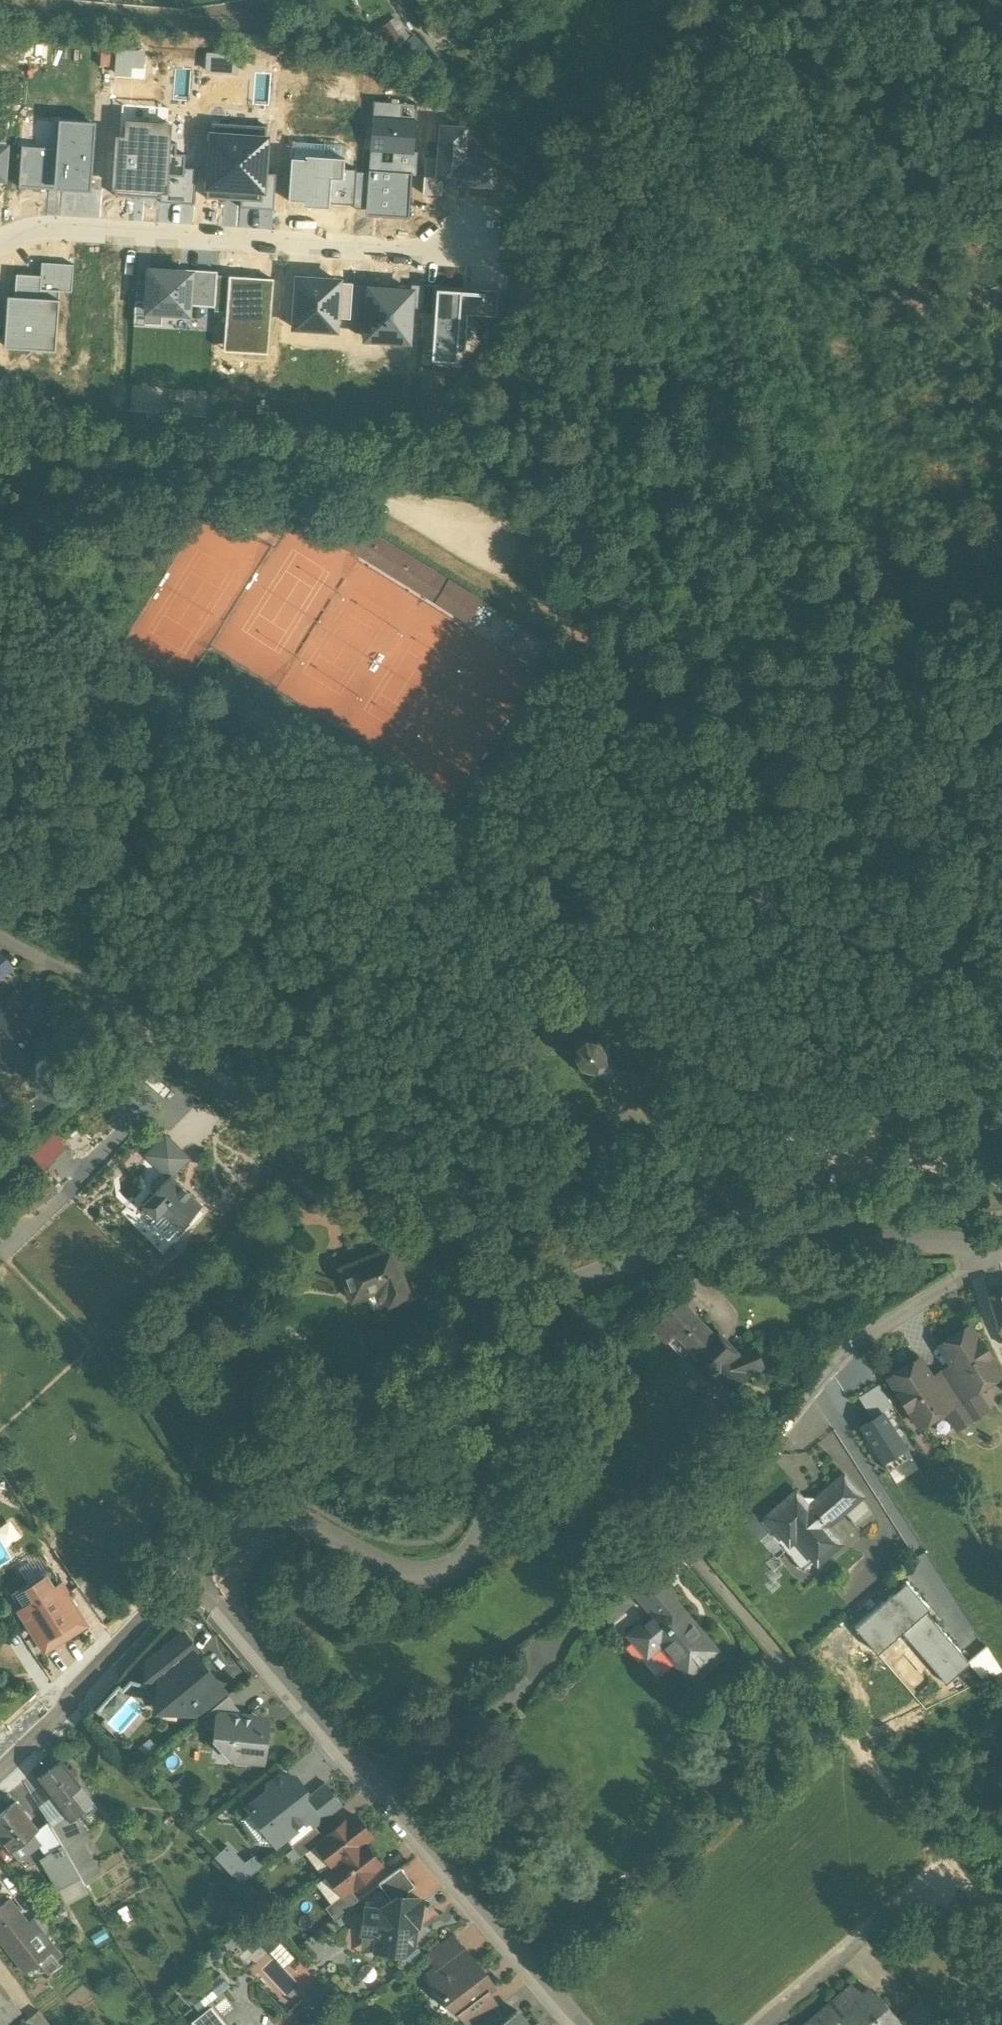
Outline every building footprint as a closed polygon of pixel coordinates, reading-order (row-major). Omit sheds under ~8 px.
[(116,48),(114,73),(129,75),(130,65),(142,66),(144,50),(116,48)] [(237,56),(204,54),(203,71),(236,73),(237,56)] [(382,175),(379,211),(389,211),(389,218),(410,220),(412,176),(417,176),(418,152),(414,152),(416,120),(372,117),(368,174),(382,175)] [(51,186),(88,189),(93,123),(56,120),(56,121),(54,150),(51,186)] [(161,195),(169,195),(170,176),(184,177),(185,169),(186,154),(176,154),(177,143),(167,143),(168,123),(128,120),(127,140),(118,139),(114,196),(135,197),(135,190),(145,191),(145,194),(161,195)] [(241,201),(262,203),(264,175),(267,127),(212,124),(207,199),(241,201)] [(465,129),(442,128),(439,160),(438,182),(443,183),(493,186),(495,163),(463,160),(465,129)] [(7,181),(9,146),(0,145),(0,180),(7,181)] [(51,186),(54,150),(20,148),(17,183),(51,186)] [(302,208),(328,209),(329,205),(330,180),(342,181),(343,170),(344,158),(305,156),(305,161),(290,160),(288,202),(302,203),(302,208)] [(426,159),(423,195),(442,196),(443,183),(438,182),(439,160),(426,159)] [(161,203),(194,206),(196,170),(185,169),(184,177),(170,176),(169,195),(161,195),(161,203)] [(329,205),(355,206),(357,173),(357,171),(343,170),(342,181),(330,180),(329,205)] [(357,173),(355,206),(354,209),(379,211),(382,175),(368,174),(357,173)] [(240,208),(274,211),(276,176),(264,175),(262,203),(241,201),(240,208)] [(42,277),(41,290),(60,291),(59,293),(72,294),(74,266),(42,264),(41,277),(42,277)] [(190,307),(192,275),(150,272),(148,303),(148,313),(163,314),(189,316),(190,307)] [(190,307),(215,309),(217,277),(192,275),(190,307)] [(4,349),(56,352),(59,293),(60,291),(41,290),(42,277),(41,277),(20,276),(19,298),(7,297),(4,349)] [(232,278),(217,277),(215,309),(230,310),(232,278)] [(273,281),(232,278),(230,310),(227,350),(268,353),(273,281)] [(298,280),(294,328),(294,330),(336,332),(337,320),(339,284),(339,283),(298,280)] [(351,321),(353,289),(353,285),(339,284),(337,320),(351,321)] [(367,290),(353,289),(351,321),(365,324),(367,293),(367,290)] [(470,290),(469,295),(468,316),(498,318),(499,292),(470,290)] [(462,292),(437,291),(433,363),(457,364),(458,354),(466,355),(468,316),(469,295),(461,295),(462,292)] [(411,296),(367,293),(365,324),(364,349),(407,352),(411,296)] [(137,303),(135,324),(163,326),(163,314),(148,313),(148,303),(137,303)] [(0,953),(0,978),(12,968),(0,953)] [(13,990),(0,1003),(10,1014),(23,1001),(13,990)] [(572,999),(532,1040),(546,1054),(563,1037),(569,1043),(573,1039),(573,1038),(577,1036),(570,1030),(587,1013),(572,999)] [(0,1003),(0,1047),(23,1074),(45,1055),(10,1014),(0,1003)] [(607,1062),(608,1054),(607,1046),(602,1039),(595,1035),(587,1033),(579,1035),(577,1036),(573,1038),(573,1039),(568,1046),(567,1054),(568,1062),(573,1068),(580,1073),(588,1075),(596,1073),(602,1070),(602,1069),(607,1062)] [(607,1062),(606,1064),(604,1067),(602,1069),(602,1070),(596,1073),(607,1084),(609,1083),(609,1082),(618,1072),(619,1073),(619,1071),(608,1060),(607,1062)] [(45,1165),(66,1144),(51,1130),(30,1151),(45,1165)] [(187,1157),(165,1135),(147,1154),(169,1175),(170,1174),(187,1157)] [(316,1185),(295,1171),(288,1182),(309,1195),(316,1185)] [(201,1205),(170,1174),(169,1175),(142,1203),(154,1216),(155,1216),(160,1210),(178,1228),(201,1205)] [(178,1228),(160,1210),(155,1216),(154,1216),(150,1220),(167,1238),(173,1232),(174,1233),(178,1228)] [(390,1249),(338,1267),(350,1299),(382,1288),(388,1305),(407,1298),(390,1249)] [(990,1294),(998,1326),(1001,1325),(1001,1290),(990,1294)] [(738,1354),(707,1322),(702,1327),(679,1302),(663,1318),(730,1388),(747,1371),(760,1367),(753,1349),(738,1354)] [(997,1369),(969,1325),(939,1344),(954,1367),(967,1388),(971,1386),(997,1369)] [(934,1380),(920,1358),(888,1378),(916,1421),(943,1404),(948,1401),(934,1380)] [(971,1386),(967,1388),(954,1367),(944,1374),(972,1417),(986,1408),(971,1386)] [(972,1417),(944,1374),(934,1380),(948,1401),(943,1404),(957,1426),(972,1417)] [(878,1384),(858,1396),(872,1418),(891,1405),(878,1384)] [(911,1456),(883,1412),(860,1426),(888,1470),(911,1456)] [(843,1478),(826,1492),(844,1513),(861,1499),(843,1478)] [(826,1492),(808,1507),(796,1493),(766,1519),(780,1536),(787,1531),(817,1566),(840,1545),(826,1528),(844,1513),(826,1492)] [(22,1534),(11,1518),(0,1525),(0,1536),(6,1545),(22,1534)] [(39,1554),(19,1567),(29,1583),(42,1574),(43,1571),(48,1568),(39,1554)] [(48,1568),(43,1571),(42,1574),(29,1583),(11,1594),(30,1624),(45,1649),(85,1624),(56,1578),(57,1574),(54,1569),(48,1568)] [(674,1595),(654,1572),(635,1587),(655,1611),(670,1598),(671,1598),(674,1595)] [(874,1654),(900,1632),(912,1645),(915,1643),(936,1668),(933,1670),(945,1684),(970,1663),(926,1610),(927,1609),(906,1585),(853,1629),(874,1654)] [(671,1598),(670,1598),(655,1611),(626,1635),(644,1657),(658,1645),(684,1677),(715,1651),(671,1598)] [(45,1649),(30,1624),(20,1630),(35,1655),(45,1649)] [(182,1632),(149,1658),(147,1676),(163,1678),(163,1682),(159,1682),(157,1703),(162,1708),(182,1710),(183,1701),(192,1702),(194,1704),(197,1702),(197,1697),(216,1682),(214,1680),(211,1682),(199,1666),(191,1665),(189,1667),(184,1660),(189,1656),(190,1651),(194,1647),(182,1632)] [(1000,1672),(984,1647),(972,1655),(988,1674),(1000,1672)] [(237,1654),(217,1666),(228,1684),(248,1673),(237,1654)] [(216,1682),(197,1697),(197,1702),(194,1704),(203,1715),(227,1696),(216,1682)] [(141,1707),(117,1685),(97,1707),(121,1730),(141,1707)] [(239,1710),(227,1696),(200,1717),(208,1727),(216,1728),(217,1719),(224,1714),(239,1716),(239,1710)] [(239,1716),(224,1714),(217,1719),(216,1728),(215,1736),(230,1738),(230,1741),(234,1742),(232,1758),(251,1759),(251,1755),(263,1757),(265,1739),(263,1736),(265,1722),(259,1722),(259,1721),(253,1721),(250,1717),(239,1716)] [(81,1786),(62,1760),(37,1779),(62,1812),(69,1821),(79,1813),(81,1811),(69,1795),(81,1786)] [(296,1793),(293,1789),(295,1777),(280,1775),(269,1783),(268,1787),(258,1795),(257,1797),(251,1801),(251,1807),(262,1822),(273,1824),(276,1821),(282,1830),(291,1831),(308,1818),(316,1813),(306,1799),(300,1791),(296,1793)] [(326,1784),(306,1799),(316,1813),(308,1818),(315,1827),(343,1806),(326,1784)] [(16,1801),(0,1814),(0,1834),(12,1851),(32,1835),(39,1830),(16,1801)] [(69,1821),(62,1812),(49,1822),(63,1847),(77,1837),(89,1827),(79,1813),(69,1821)] [(323,1839),(317,1843),(334,1865),(364,1842),(371,1836),(355,1814),(323,1839)] [(39,1830),(32,1835),(39,1844),(48,1856),(48,1857),(63,1847),(49,1822),(39,1830)] [(315,1827),(291,1845),(300,1856),(317,1843),(323,1839),(315,1827)] [(32,1835),(12,1851),(20,1859),(39,1844),(32,1835)] [(255,1852),(247,1859),(231,1841),(217,1854),(243,1881),(264,1861),(255,1852)] [(334,1865),(326,1870),(344,1893),(349,1889),(381,1864),(364,1842),(334,1865)] [(48,1857),(48,1856),(42,1859),(61,1891),(82,1880),(63,1847),(48,1857)] [(414,1887),(400,1868),(380,1883),(394,1902),(399,1898),(408,1899),(409,1891),(414,1887)] [(357,1900),(349,1889),(344,1893),(326,1906),(334,1917),(357,1900)] [(394,1902),(381,1912),(367,1910),(364,1934),(379,1935),(377,1951),(396,1954),(397,1952),(405,1953),(412,1947),(414,1930),(411,1930),(412,1923),(415,1923),(416,1916),(419,1916),(421,1901),(408,1899),(399,1898),(394,1902)] [(0,1907),(0,1938),(8,1949),(34,1929),(29,1922),(11,1899),(0,1907)] [(45,1934),(52,1929),(41,1912),(33,1918),(45,1934)] [(34,1929),(8,1949),(27,1972),(40,1962),(52,1953),(43,1940),(41,1937),(45,1934),(33,1918),(29,1922),(34,1929)] [(62,1956),(47,1937),(43,1940),(52,1953),(40,1962),(49,1973),(61,1963),(58,1960),(62,1956)] [(461,1950),(438,1967),(447,1978),(469,1961),(461,1950)] [(447,1978),(444,1980),(451,1988),(441,1996),(455,2014),(486,1991),(490,1988),(482,1978),(485,1975),(472,1958),(469,1961),(447,1978)] [(0,1982),(0,2024),(3,2024),(22,2010),(0,1982)] [(809,2024),(901,2024),(898,2022),(895,2016),(890,2013),(887,2007),(883,2003),(880,1998),(875,1994),(873,1995),(874,1996),(869,2000),(853,1987),(809,2024)] [(458,2012),(467,2024),(471,2024),(494,2007),(497,2005),(486,1991),(458,2012)] [(240,1996),(221,2006),(226,2017),(245,2008),(240,1996)] [(921,2003),(898,2022),(901,2024),(940,2024),(921,2003)] [(504,2020),(494,2007),(471,2024),(497,2024),(504,2020)] [(211,2008),(194,2021),(197,2024),(224,2024),(211,2008)] [(39,2010),(26,2020),(30,2024),(51,2024),(39,2010)] [(497,2024),(527,2024),(516,2011),(504,2020),(497,2024)]
